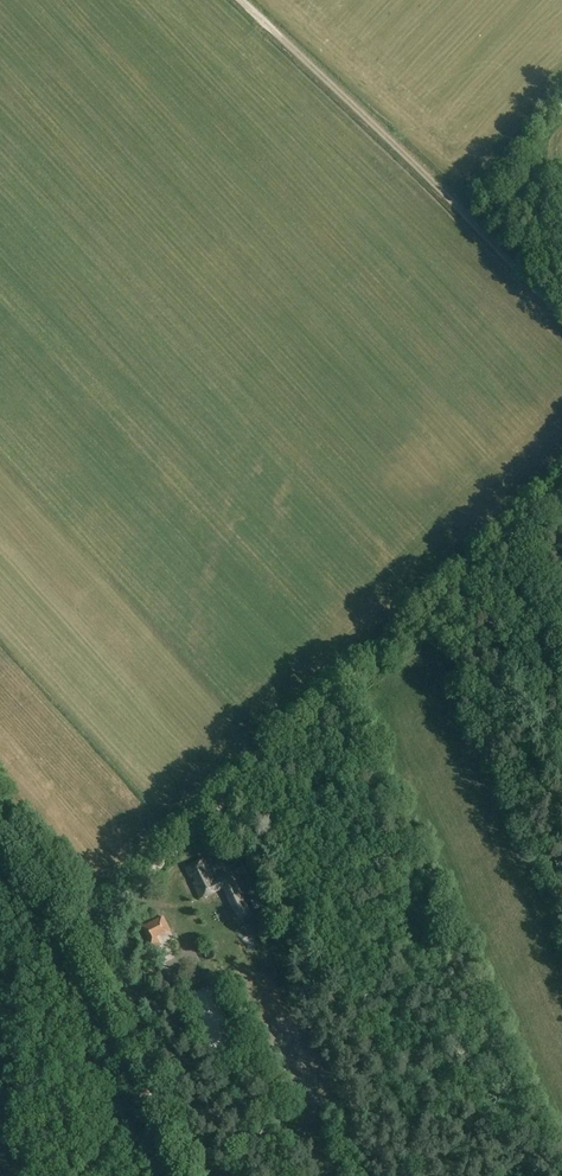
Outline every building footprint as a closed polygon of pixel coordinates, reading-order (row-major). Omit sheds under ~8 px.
[(213,881),(202,860),(186,867),(201,899),(224,890),(238,918),(249,913),(231,874),(213,881)] [(180,894),(187,889),(173,870),(166,876),(180,894)] [(156,937),(169,931),(162,918),(142,927),(152,947),(159,944),(156,937)] [(193,978),(209,984),(210,979),(194,974),(193,978)]
